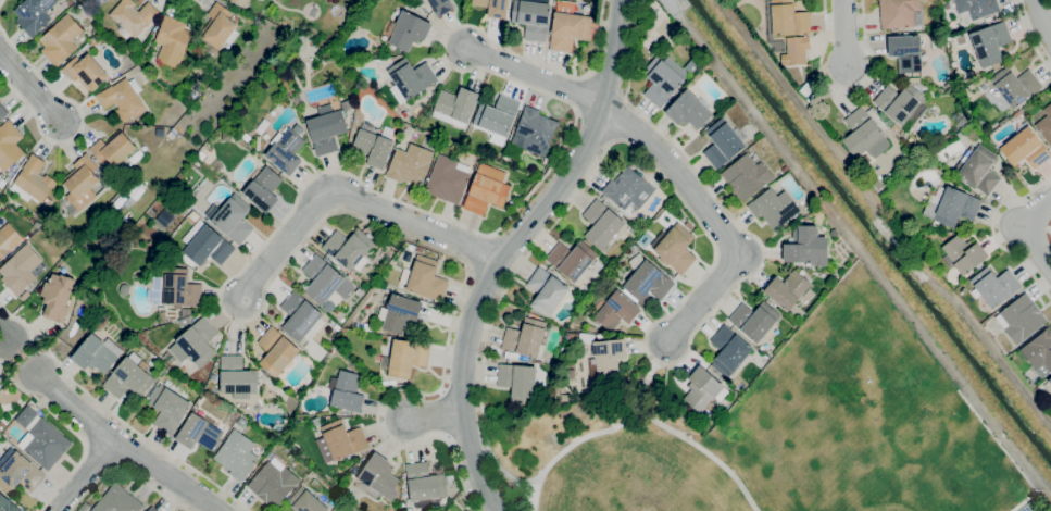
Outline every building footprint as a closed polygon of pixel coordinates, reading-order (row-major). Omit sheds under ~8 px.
[(13,11),(25,0),(56,0),(58,2),(46,12),(50,16),(52,13),(54,15),(51,18),(52,18),(37,33),(38,33),(33,38),(15,21),(20,17),(13,11)] [(109,15),(122,0),(132,0),(136,4),(134,7),(139,12),(148,1),(160,12),(147,27),(146,26),(135,38),(109,15)] [(438,17),(428,0),(450,0),(454,8),(438,17)] [(471,4),(471,0),(509,0),(506,20),(488,17),(489,8),(471,4)] [(511,23),(514,0),(521,0),(551,4),(548,27),(546,42),(524,39),(526,24),(511,23)] [(773,36),(771,0),(794,0),(794,12),(810,12),(811,34),(773,36)] [(880,28),(880,0),(920,0),(921,11),(913,11),(914,27),(880,28)] [(959,13),(954,0),(996,0),(1000,10),(972,21),(972,20),(963,24),(959,13)] [(220,50),(199,36),(212,17),(208,14),(216,2),(233,13),(229,18),(238,25),(235,29),(239,33),(230,45),(226,41),(220,50)] [(572,53),(549,49),(551,34),(554,12),(556,12),(558,4),(574,8),(573,14),(591,16),(588,39),(574,37),(572,53)] [(408,53),(388,43),(397,24),(396,24),(402,10),(433,24),(424,41),(420,39),(417,43),(413,41),(408,53)] [(57,67),(41,50),(46,47),(39,39),(54,25),(67,13),(84,30),(72,41),(77,48),(62,61),(63,62),(57,67)] [(177,70),(157,60),(162,46),(154,42),(162,24),(161,24),(165,15),(186,24),(184,29),(192,33),(184,52),(185,52),(177,70)] [(257,25),(254,23),(253,20),(255,17),(259,16),(262,18),(262,22),(260,25),(257,25)] [(981,68),(969,34),(1004,21),(1012,41),(999,47),(1003,60),(981,68)] [(900,73),(899,55),(889,57),(888,37),(919,35),(922,72),(900,73)] [(781,66),(780,54),(787,54),(786,37),(809,36),(810,49),(805,49),(806,64),(781,66)] [(92,91),(77,75),(72,80),(61,70),(77,55),(80,60),(88,53),(109,76),(92,91)] [(400,104),(381,75),(387,72),(386,71),(395,65),(391,60),(401,55),(403,59),(405,58),(414,70),(426,61),(438,79),(406,101),(405,100),(400,104)] [(660,109),(643,94),(653,83),(641,73),(658,55),(685,79),(660,109)] [(1013,110),(990,80),(1008,66),(1016,78),(1029,68),(1042,86),(1013,110)] [(124,123),(115,110),(120,108),(115,102),(103,110),(95,96),(111,85),(112,87),(126,77),(128,82),(134,78),(142,90),(136,94),(146,108),(145,108),(146,110),(135,117),(134,115),(128,119),(128,120),(124,123)] [(806,97),(799,90),(810,78),(817,84),(806,97)] [(901,126),(873,101),(888,85),(898,95),(909,83),(926,98),(901,126)] [(464,129),(431,115),(434,110),(433,110),(441,89),(458,96),(461,87),(479,95),(467,124),(466,123),(464,129)] [(698,130),(688,122),(685,125),(681,122),(678,125),(664,112),(687,88),(698,99),(698,100),(713,114),(698,130)] [(502,146),(489,140),(492,134),(473,126),(474,124),(473,123),(480,102),(495,108),(500,94),(521,102),(506,137),(502,146)] [(343,111),(341,103),(350,100),(352,109),(343,111)] [(420,115),(414,111),(420,102),(425,107),(420,115)] [(1042,109),(1050,102),(1050,147),(1034,125),(1047,115),(1042,109)] [(316,157),(305,121),(320,116),(317,108),(330,103),(334,112),(341,109),(348,132),(334,136),(338,150),(316,157)] [(545,157),(511,142),(524,111),(523,111),(525,105),(540,111),(539,114),(547,117),(558,122),(549,145),(549,146),(545,157)] [(855,159),(841,140),(853,130),(843,120),(861,105),(885,136),(855,159)] [(716,170),(702,152),(714,144),(704,132),(723,117),(746,146),(716,170)] [(3,172),(0,168),(0,127),(3,124),(3,123),(9,119),(24,136),(15,144),(24,153),(3,172)] [(289,176),(264,155),(273,145),(271,142),(279,132),(283,135),(288,128),(291,130),(297,124),(303,129),(298,136),(305,141),(295,154),(302,161),(289,176)] [(1034,170),(1025,158),(1013,166),(999,148),(1028,126),(1050,155),(1034,170)] [(383,170),(366,163),(370,155),(351,148),(360,128),(378,136),(378,135),(395,141),(383,170)] [(114,167),(107,159),(101,164),(88,149),(100,139),(104,144),(120,129),(136,148),(114,167)] [(248,142),(241,137),(246,133),(251,138),(248,142)] [(421,187),(401,178),(400,182),(385,176),(397,148),(406,152),(410,142),(434,153),(423,182),(421,187)] [(988,196),(958,173),(979,144),(998,157),(989,169),(1001,178),(988,196)] [(202,160),(197,155),(201,151),(207,155),(202,160)] [(79,212),(66,197),(71,192),(61,182),(76,167),(73,164),(86,152),(89,157),(98,166),(92,172),(100,180),(90,189),(97,196),(79,212)] [(134,163),(129,158),(138,152),(142,158),(134,163)] [(41,203),(13,183),(23,170),(22,169),(33,153),(46,163),(38,173),(43,177),(46,174),(57,183),(41,203)] [(459,205),(424,191),(439,153),(458,161),(458,162),(471,167),(468,173),(471,174),(459,205)] [(742,202),(720,174),(747,153),(756,165),(761,162),(774,177),(742,202)] [(218,173),(211,166),(216,160),(224,166),(218,173)] [(484,215),(463,208),(480,162),(506,173),(502,183),(511,186),(503,208),(489,202),(484,215)] [(266,214),(242,194),(266,165),(283,179),(272,192),(279,199),(266,214)] [(631,216),(625,210),(624,211),(601,191),(611,179),(614,182),(627,165),(646,182),(646,180),(656,189),(639,209),(638,209),(631,216)] [(954,228),(940,223),(938,228),(931,225),(934,220),(922,215),(931,194),(935,196),(939,186),(946,188),(947,186),(983,200),(974,221),(960,215),(954,228)] [(774,232),(761,214),(756,217),(747,205),(752,201),(752,202),(770,187),(777,196),(785,190),(800,211),(774,232)] [(239,246),(210,221),(211,220),(204,214),(214,203),(224,205),(235,192),(252,208),(242,219),(253,228),(239,246)] [(49,205),(43,202),(47,197),(52,200),(49,205)] [(601,251),(584,236),(592,225),(581,215),(597,199),(625,224),(601,251)] [(200,267),(183,252),(188,246),(182,239),(200,219),(222,237),(235,248),(221,265),(210,256),(200,267)] [(681,275),(668,264),(666,266),(658,259),(660,256),(653,250),(654,248),(650,245),(663,230),(667,234),(677,222),(695,237),(686,248),(697,258),(681,275)] [(690,230),(684,225),(687,222),(693,226),(690,230)] [(24,240),(0,261),(0,230),(9,223),(24,240)] [(824,266),(815,266),(815,265),(810,265),(810,262),(784,262),(784,244),(788,244),(788,238),(793,238),(793,226),(816,226),(816,227),(818,227),(818,234),(816,234),(816,237),(827,237),(827,265),(824,265),(824,266)] [(351,272),(322,247),(337,229),(348,239),(358,228),(375,244),(351,272)] [(645,248),(637,241),(646,232),(653,238),(645,248)] [(963,276),(953,264),(954,263),(941,247),(959,234),(966,244),(969,240),(974,245),(977,241),(988,257),(963,276)] [(574,283),(546,258),(560,241),(571,251),(581,240),(599,254),(574,283)] [(4,276),(0,272),(0,268),(27,244),(42,261),(30,271),(36,277),(22,290),(23,292),(17,297),(1,278),(4,276)] [(422,252),(415,250),(415,252),(408,248),(410,244),(416,247),(417,246),(424,248),(422,252)] [(105,256),(100,251),(107,245),(111,249),(105,256)] [(322,307),(303,291),(305,289),(301,286),(306,279),(311,284),(314,281),(302,271),(316,253),(355,287),(346,299),(335,290),(322,307)] [(638,303),(621,288),(640,265),(633,270),(629,262),(640,253),(645,261),(647,259),(675,284),(660,301),(649,290),(638,303)] [(442,301),(405,290),(408,284),(399,282),(404,267),(413,270),(417,254),(439,261),(435,276),(449,281),(442,301)] [(548,319),(529,306),(538,292),(526,285),(539,266),(570,288),(548,319)] [(992,310),(969,281),(987,266),(997,278),(1009,269),(1022,286),(992,310)] [(201,306),(161,304),(162,267),(188,269),(187,284),(202,284),(201,306)] [(788,312),(763,291),(776,276),(783,283),(794,270),(799,273),(802,269),(805,272),(802,276),(811,284),(798,299),(799,299),(788,312)] [(63,324),(42,316),(48,303),(43,302),(45,297),(40,296),(46,282),(49,283),(52,273),(60,276),(61,275),(76,281),(66,307),(70,308),(63,324)] [(609,331),(593,317),(606,302),(605,302),(617,289),(641,310),(628,324),(621,317),(609,331)] [(299,342),(281,327),(291,316),(279,307),(295,290),(323,314),(299,342)] [(1016,345),(994,317),(999,314),(999,313),(1025,292),(1048,321),(1016,345)] [(402,335),(381,328),(384,321),(377,319),(380,307),(387,309),(392,294),(423,303),(417,322),(408,319),(402,335)] [(758,344),(728,320),(742,302),(753,312),(763,301),(781,316),(758,344)] [(200,369),(196,363),(195,363),(188,356),(182,361),(171,348),(176,342),(175,341),(204,315),(218,333),(208,342),(217,353),(200,369)] [(541,360),(535,359),(500,348),(506,327),(521,332),(525,316),(548,323),(541,344),(546,345),(541,360)] [(726,377),(712,364),(713,363),(711,362),(721,351),(710,340),(725,324),(752,349),(734,371),(735,371),(729,377),(727,376),(726,377)] [(276,378),(259,363),(268,352),(257,342),(271,326),(300,350),(276,378)] [(1048,327),(1050,331),(1050,370),(1049,372),(1041,378),(1035,370),(1019,350),(1044,331),(1044,329),(1048,327)] [(598,377),(596,358),(593,358),(592,344),(567,340),(568,332),(580,334),(580,333),(595,335),(593,342),(625,339),(627,358),(617,359),(618,375),(598,377)] [(104,374),(96,366),(92,371),(88,366),(85,370),(71,358),(91,333),(103,342),(108,338),(124,352),(118,358),(104,374)] [(318,362),(303,349),(312,338),(328,351),(318,362)] [(410,379),(388,376),(393,339),(430,345),(427,367),(412,364),(410,379)] [(118,399),(102,385),(127,356),(128,357),(133,351),(141,359),(137,364),(155,379),(140,398),(128,388),(118,399)] [(518,360),(504,358),(505,351),(520,354),(518,360)] [(249,399),(234,399),(234,394),(221,394),(221,371),(221,356),(242,356),(242,370),(258,370),(258,392),(249,394),(249,399)] [(534,404),(510,402),(511,387),(497,386),(499,364),(537,367),(534,404)] [(700,413),(684,399),(691,389),(688,386),(691,383),(688,379),(700,365),(724,387),(728,391),(720,401),(714,397),(700,413)] [(360,413),(330,406),(340,370),(361,375),(356,394),(364,396),(360,413)] [(172,436),(152,424),(160,411),(148,403),(161,384),(192,404),(172,436)] [(1,409),(14,397),(8,390),(3,395),(0,393),(0,408),(1,409)] [(48,472),(17,445),(28,433),(28,432),(28,431),(26,428),(25,429),(14,420),(27,406),(38,414),(38,415),(40,417),(41,416),(73,444),(48,472)] [(211,451),(197,441),(191,450),(175,439),(192,412),(223,433),(211,451)] [(295,424),(291,419),(298,415),(301,421),(295,424)] [(314,427),(311,420),(321,415),(324,423),(314,427)] [(325,463),(315,440),(324,437),(323,433),(324,433),(321,427),(341,417),(348,432),(361,426),(370,447),(335,461),(334,460),(325,463)] [(242,482),(229,473),(232,471),(213,458),(216,453),(216,454),(228,438),(227,437),(234,428),(255,444),(250,451),(259,458),(245,476),(246,477),(242,482)] [(10,494),(0,485),(0,469),(16,450),(46,475),(32,493),(20,483),(10,494)] [(377,499),(366,491),(370,487),(367,487),(364,493),(352,484),(356,477),(358,478),(375,452),(390,462),(387,466),(392,470),(389,473),(399,481),(393,488),(399,491),(392,501),(381,494),(377,499)] [(274,510),(266,503),(257,495),(258,495),(247,486),(270,461),(280,471),(285,466),(300,479),(274,510)] [(416,508),(415,501),(412,502),(405,464),(427,461),(429,476),(443,474),(448,496),(439,498),(440,504),(416,508)] [(143,506),(139,510),(91,510),(115,482),(132,496),(132,495),(143,506)] [(330,510),(329,510),(298,510),(287,502),(302,486),(330,510)] [(0,493),(21,510),(0,510),(0,493)] [(90,507),(86,510),(77,510),(85,502),(90,507)]
